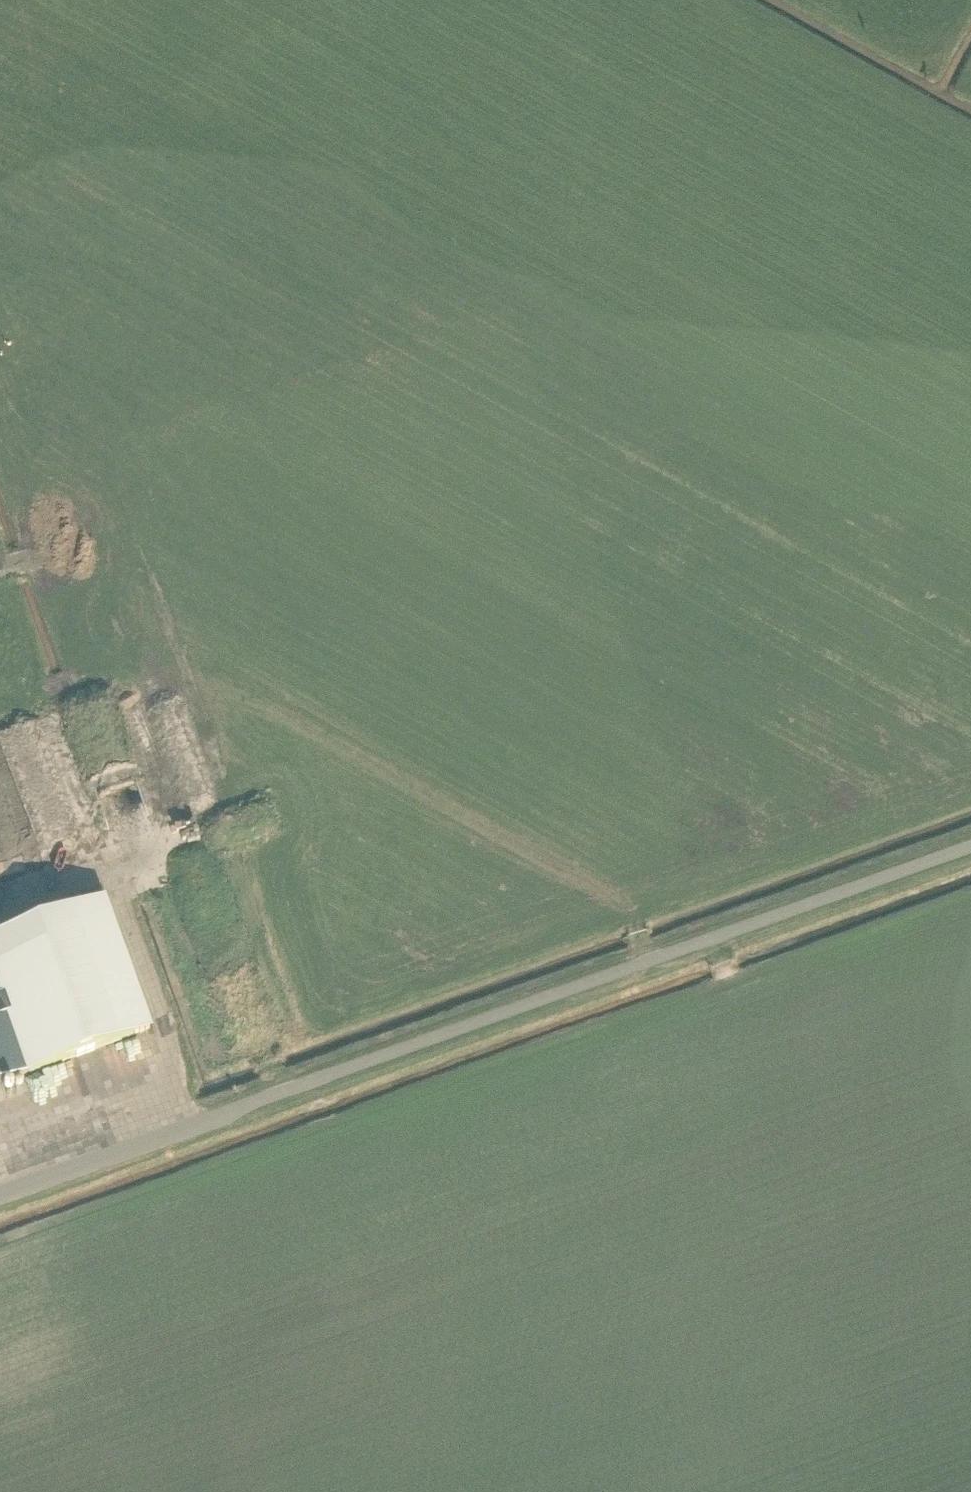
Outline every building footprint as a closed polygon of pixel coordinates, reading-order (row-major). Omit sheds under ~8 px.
[(37,1071),(153,1029),(106,898),(0,936),(0,1084),(37,1071)]
